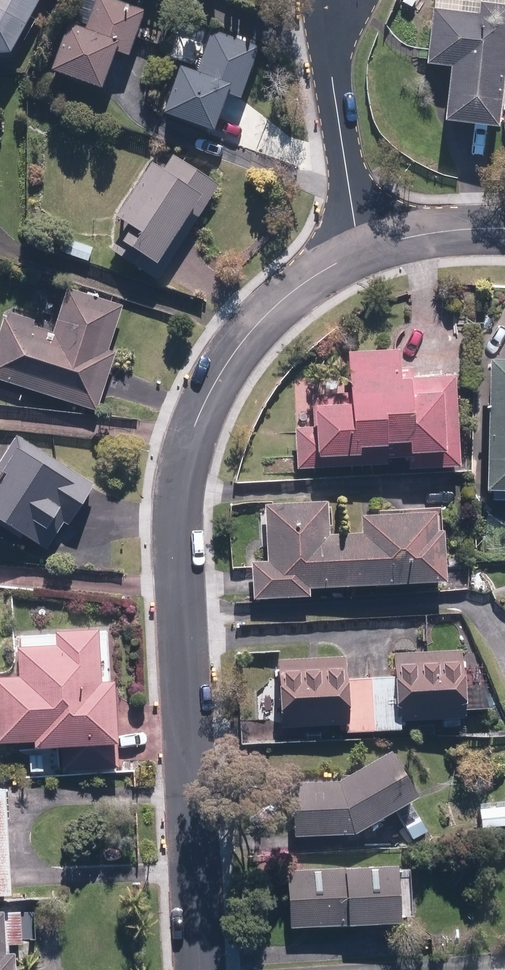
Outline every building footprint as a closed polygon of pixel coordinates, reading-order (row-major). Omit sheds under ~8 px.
[(4,57),(37,0),(0,0),(0,57),(4,57)] [(45,75),(95,94),(110,55),(123,60),(141,12),(109,0),(77,0),(69,21),(83,26),(80,33),(64,27),(45,75)] [(475,16),(431,9),(423,65),(446,69),(437,123),(491,132),(504,44),(504,9),(477,4),(475,16)] [(175,69),(156,117),(205,136),(220,95),(235,101),(255,49),(210,32),(193,76),(175,69)] [(154,282),(216,187),(169,157),(157,175),(144,167),(109,222),(122,230),(108,253),(154,282)] [(0,324),(0,382),(93,413),(112,354),(106,352),(120,308),(64,290),(50,334),(2,318),(0,324)] [(454,468),(450,376),(411,378),(411,369),(394,369),(393,353),(342,355),(344,395),(309,397),(311,429),(292,430),(294,470),(383,467),(382,460),(407,459),(408,470),(454,468)] [(483,363),(480,493),(504,494),(504,364),(483,363)] [(14,436),(0,458),(0,523),(43,551),(61,523),(65,526),(91,486),(14,436)] [(305,591),(441,585),(438,534),(430,534),(429,515),(355,519),(356,537),(325,538),(323,504),(263,507),(265,563),(248,563),(249,600),(305,598),(305,591)] [(0,679),(0,744),(28,743),(28,752),(111,747),(107,685),(92,685),(90,634),(48,636),(48,648),(9,650),(11,678),(0,679)] [(459,651),(390,655),(391,678),(394,723),(462,719),(459,651)] [(343,657),(274,661),(278,729),(346,725),(344,680),(343,657)] [(391,678),(365,679),(368,733),(394,732),(394,723),(391,678)] [(368,733),(365,679),(344,680),(346,725),(347,734),(368,733)] [(385,753),(333,784),(289,785),(291,838),(349,836),(412,799),(385,753)] [(476,810),(478,829),(504,826),(504,808),(504,807),(476,810)] [(285,931),(394,926),(391,866),(283,871),(285,931)] [(10,956),(0,956),(0,969),(11,969),(10,956)]
